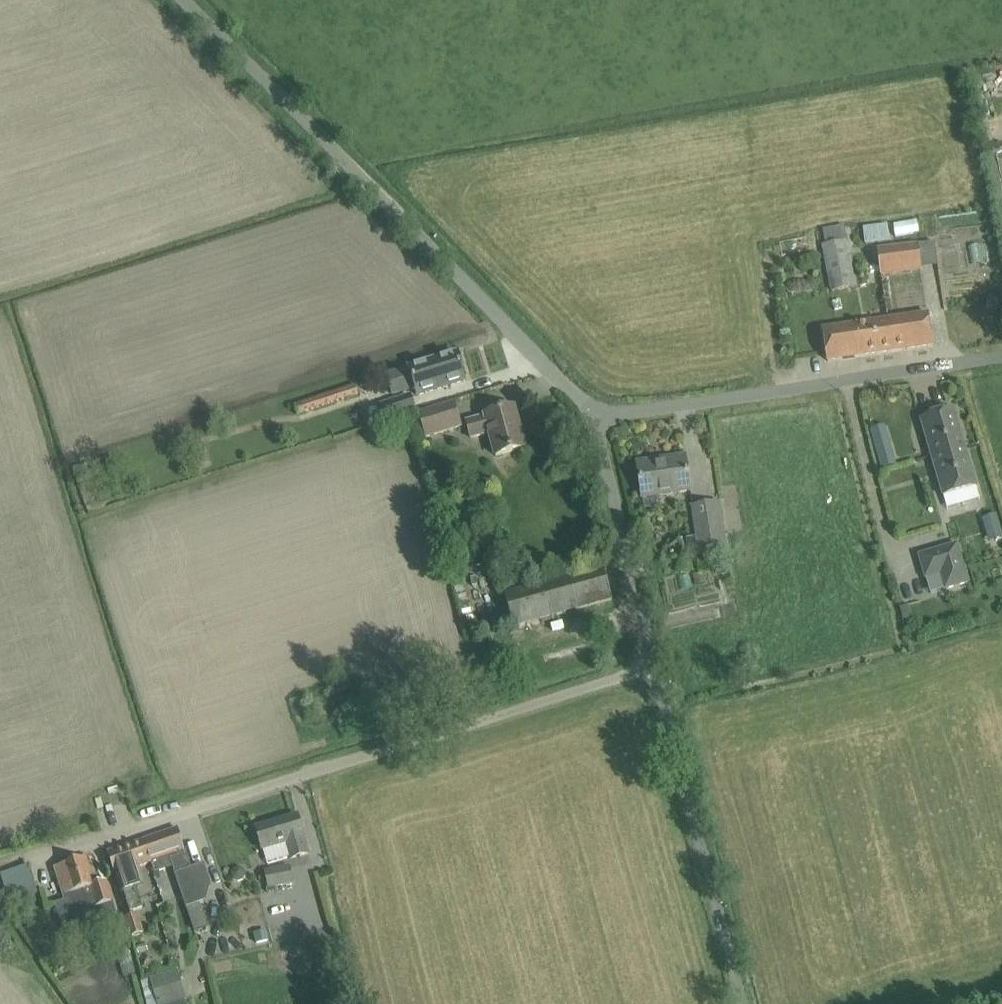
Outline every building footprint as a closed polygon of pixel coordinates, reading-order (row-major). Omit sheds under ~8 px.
[(822,244),(831,291),(856,286),(844,224),(823,228),(826,244),(822,244)] [(887,224),(862,225),(863,244),(888,243),(887,224)] [(918,245),(878,251),(881,275),(921,269),(918,245)] [(828,362),(933,346),(928,314),(823,329),(828,362)] [(457,357),(456,354),(388,375),(394,394),(415,387),(418,396),(465,382),(461,370),(464,366),(462,358),(457,357)] [(355,384),(295,404),(298,414),(359,394),(355,384)] [(381,406),(386,421),(415,411),(410,396),(381,406)] [(426,437),(461,427),(453,403),(419,414),(426,437)] [(525,449),(514,409),(467,422),(471,438),(490,433),(496,456),(525,449)] [(977,487),(954,409),(921,419),(944,497),(977,487)] [(642,498),(691,491),(686,461),(656,466),(655,461),(637,464),(642,498)] [(719,504),(692,506),(700,555),(724,552),(719,504)] [(969,583),(957,544),(919,555),(926,578),(941,574),(946,589),(969,583)] [(612,600),(603,567),(505,593),(514,627),(612,600)] [(298,815),(256,828),(267,864),(291,857),(292,859),(309,854),(304,838),(304,837),(303,835),(298,815)] [(177,829),(142,840),(150,862),(151,862),(154,872),(172,866),(186,908),(204,902),(200,888),(212,884),(205,864),(193,868),(188,853),(186,854),(177,829)] [(139,866),(150,862),(142,840),(110,851),(108,851),(121,889),(123,889),(131,911),(143,907),(137,888),(146,885),(139,866)] [(83,926),(117,914),(107,881),(95,885),(87,859),(79,862),(77,860),(69,862),(69,865),(55,870),(65,901),(54,905),(67,943),(87,936),(83,926)] [(265,872),(269,887),(293,882),(290,866),(265,872)] [(10,903),(37,894),(33,881),(6,890),(10,903)] [(144,932),(137,913),(126,917),(133,936),(144,932)] [(236,950),(243,941),(234,935),(227,944),(236,950)] [(176,970),(150,978),(158,1003),(172,1003),(185,1000),(176,970)]
